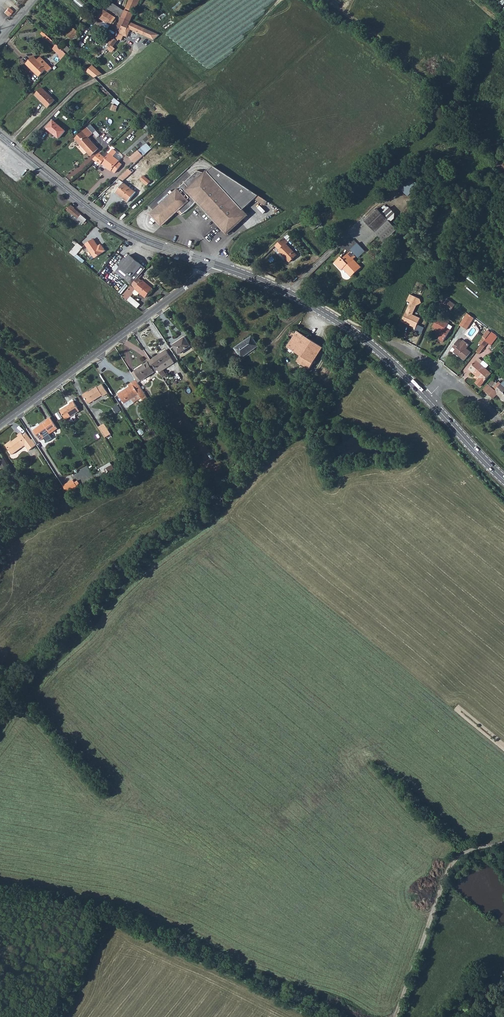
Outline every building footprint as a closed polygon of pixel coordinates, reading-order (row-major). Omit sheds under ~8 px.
[(127,22),(128,20),(135,4),(137,5),(140,0),(128,0),(123,10),(119,18),(127,22)] [(104,7),(108,10),(118,17),(119,18),(123,10),(108,1),(104,7)] [(95,15),(100,20),(106,12),(100,8),(95,15)] [(100,20),(106,23),(111,17),(112,16),(106,12),(100,20)] [(106,23),(108,24),(107,26),(110,28),(111,26),(112,28),(111,29),(116,33),(120,25),(125,27),(127,22),(119,18),(118,21),(111,17),(106,23)] [(127,22),(125,27),(120,25),(116,33),(114,36),(113,37),(118,39),(120,34),(124,36),(127,28),(151,39),(157,33),(138,24),(128,20),(127,22)] [(65,37),(69,40),(76,33),(72,29),(65,37)] [(44,38),(53,46),(55,44),(51,40),(46,36),(44,38)] [(51,49),(56,53),(60,49),(55,44),(53,46),(51,49)] [(56,53),(57,54),(54,57),(58,61),(65,53),(60,49),(56,53)] [(48,71),(51,68),(40,57),(37,60),(33,57),(26,65),(38,77),(46,69),(48,71)] [(93,64),(86,71),(94,77),(102,73),(93,64)] [(41,86),(33,94),(47,107),(54,99),(41,86)] [(47,128),(59,139),(66,131),(54,120),(47,128)] [(76,141),(92,157),(99,151),(89,139),(93,135),(88,130),(76,141)] [(132,157),(137,162),(145,155),(139,149),(132,157)] [(93,162),(100,168),(101,167),(102,166),(108,171),(106,172),(109,175),(110,174),(113,178),(121,170),(119,168),(119,167),(114,161),(118,158),(118,157),(114,154),(107,162),(100,155),(93,162)] [(220,223),(228,232),(248,213),(244,208),(256,197),(266,203),(268,200),(214,166),(207,173),(200,171),(153,214),(163,225),(177,212),(179,213),(181,211),(184,213),(192,206),(199,199),(200,200),(199,201),(220,223)] [(121,178),(124,181),(133,172),(130,169),(121,178)] [(144,176),(141,179),(148,185),(151,181),(144,176)] [(117,193),(129,202),(137,193),(125,183),(117,193)] [(66,209),(71,213),(72,213),(70,215),(82,225),(84,223),(86,225),(88,222),(86,221),(87,219),(74,209),(75,208),(70,204),(66,209)] [(363,222),(375,234),(383,243),(396,231),(376,210),(363,222)] [(275,247),(279,251),(277,253),(289,264),(296,257),(285,245),(288,243),(284,239),(275,247)] [(88,244),(96,258),(107,251),(104,246),(100,248),(100,247),(100,246),(95,240),(88,244)] [(72,252),(76,256),(78,254),(84,246),(80,242),(72,252)] [(350,251),(342,259),(340,257),(333,264),(341,271),(343,269),(347,273),(351,277),(360,267),(352,259),(355,256),(353,255),(354,254),(358,257),(365,250),(356,243),(350,250),(351,251),(351,252),(350,251)] [(135,284),(140,278),(141,277),(149,268),(133,255),(130,259),(128,257),(121,265),(123,266),(119,271),(134,283),(135,284)] [(125,296),(130,300),(132,297),(135,293),(138,289),(148,298),(155,290),(140,278),(135,284),(125,296)] [(126,283),(120,292),(124,295),(130,286),(126,283)] [(408,301),(400,321),(415,326),(419,316),(411,313),(417,296),(410,294),(408,301)] [(142,305),(132,297),(130,300),(139,308),(142,305)] [(447,298),(443,304),(451,310),(455,304),(447,298)] [(460,325),(466,329),(473,318),(469,315),(466,314),(460,325)] [(431,327),(442,334),(438,340),(442,342),(452,327),(440,320),(440,321),(436,319),(431,327)] [(485,339),(489,333),(490,332),(487,329),(482,336),(485,339)] [(482,343),(485,346),(487,342),(493,334),(494,333),(491,330),(490,332),(489,333),(485,339),(482,343)] [(287,347),(300,356),(297,361),(309,369),(323,348),(297,331),(287,347)] [(487,342),(491,344),(497,335),(494,333),(493,334),(487,342)] [(173,345),(178,354),(190,346),(185,337),(173,345)] [(251,337),(235,348),(241,358),(258,346),(251,337)] [(451,349),(454,351),(453,353),(464,361),(470,352),(465,349),(468,345),(462,341),(461,342),(458,340),(451,349)] [(477,351),(480,353),(485,346),(482,343),(477,351)] [(131,372),(136,380),(137,383),(157,370),(156,368),(172,358),(166,350),(131,372)] [(468,371),(478,379),(475,384),(479,388),(490,374),(485,370),(489,364),(484,359),(483,361),(478,357),(468,371)] [(136,380),(128,385),(129,387),(118,394),(124,403),(132,399),(133,402),(141,397),(143,400),(147,397),(137,383),(136,380)] [(497,396),(503,402),(503,384),(502,382),(500,385),(498,383),(492,390),(490,388),(485,394),(493,400),(497,396)] [(82,395),(88,404),(101,395),(102,397),(107,393),(102,384),(97,387),(87,393),(86,392),(82,395)] [(487,386),(482,392),(485,394),(490,388),(487,386)] [(60,411),(66,419),(79,411),(73,401),(70,403),(70,404),(60,411)] [(39,439),(53,430),(54,431),(58,428),(50,417),(46,420),(47,421),(34,430),(39,439)] [(98,427),(105,438),(110,434),(103,423),(98,427)] [(222,426),(220,428),(226,437),(228,436),(222,426)] [(39,439),(40,440),(54,431),(53,430),(39,439)] [(23,434),(21,432),(17,435),(18,437),(12,441),(11,440),(5,445),(12,454),(25,445),(29,450),(36,445),(32,439),(28,442),(23,434)] [(23,434),(28,442),(32,439),(26,432),(23,434)] [(0,459),(0,464),(2,468),(8,464),(4,457),(0,459)] [(102,467),(104,470),(106,468),(109,472),(115,469),(112,465),(110,462),(102,467)] [(63,487),(67,493),(78,488),(76,484),(74,481),(63,487)] [(67,493),(68,496),(82,489),(81,487),(78,488),(67,493)]
